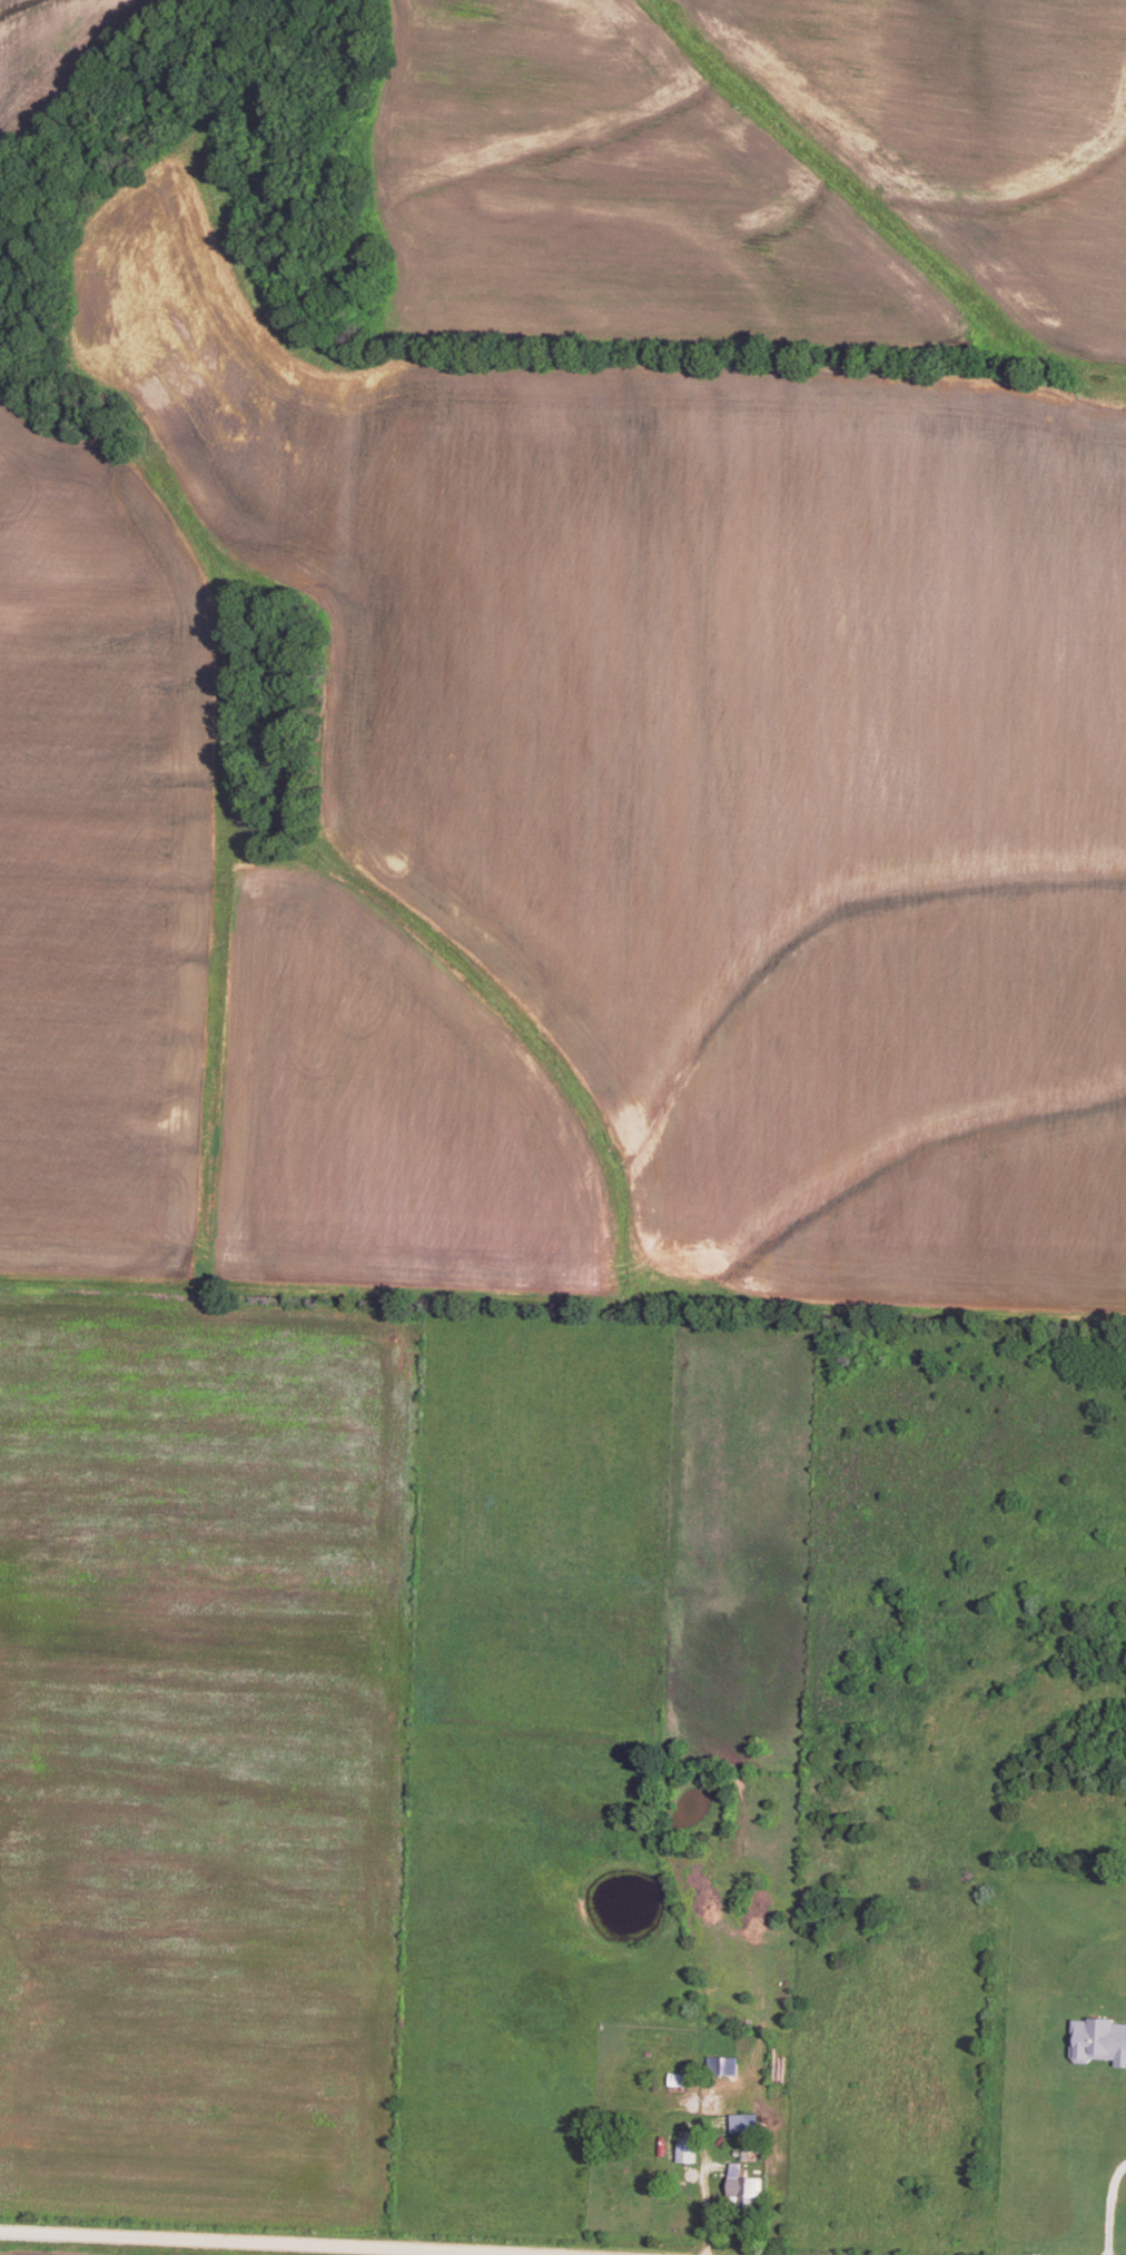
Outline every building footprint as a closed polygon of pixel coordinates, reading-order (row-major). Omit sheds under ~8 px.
[(1075,2056),(1118,2057),(1118,2063),(1125,2063),(1125,2019),(1118,2019),(1118,2015),(1076,2014),(1075,2056)] [(739,2071),(740,2053),(710,2053),(710,2070),(739,2071)] [(762,2110),(734,2111),(734,2129),(763,2128),(762,2110)] [(680,2159),(698,2159),(698,2134),(681,2134),(680,2159)]
